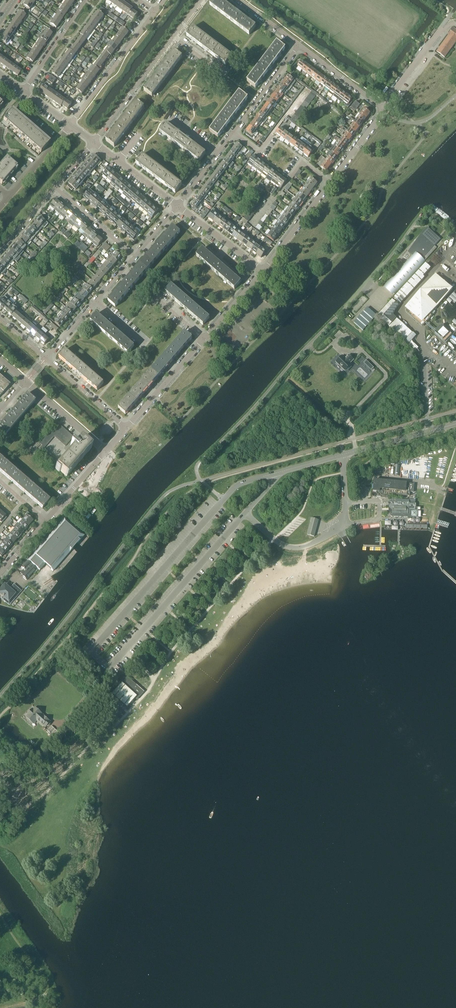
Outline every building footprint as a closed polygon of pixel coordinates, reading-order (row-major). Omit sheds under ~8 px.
[(66,0),(63,5),(69,9),(72,4),(66,0)] [(112,4),(117,8),(122,1),(120,0),(115,0),(112,4)] [(229,6),(221,0),(213,0),(209,5),(223,15),(229,6)] [(33,5),(27,1),(23,6),(29,10),(33,5)] [(127,5),(122,1),(117,8),(123,12),(127,5)] [(69,9),(63,5),(59,10),(66,14),(69,9)] [(132,9),(127,5),(123,12),(128,16),(132,10),(132,9)] [(242,16),(229,6),(223,15),(236,25),(242,16)] [(59,10),(56,15),(62,19),(66,14),(59,10)] [(137,14),(132,10),(128,16),(134,20),(137,14)] [(17,15),(23,19),(27,14),(23,11),(21,13),(19,11),(17,15)] [(98,12),(94,16),(100,21),(104,16),(98,12)] [(17,15),(13,20),(19,24),(23,19),(17,15)] [(62,19),(56,15),(53,19),(59,24),(62,19)] [(94,16),(91,21),(97,25),(100,21),(94,16)] [(256,26),(242,16),(236,25),(249,35),(256,26)] [(59,24),(53,19),(50,17),(47,21),(50,23),(50,24),(46,21),(44,23),(52,29),(54,27),(56,28),(59,24)] [(19,24),(13,20),(10,25),(16,29),(19,24)] [(97,25),(91,21),(87,26),(95,31),(96,29),(95,28),(97,25)] [(10,25),(6,30),(12,34),(16,29),(10,25)] [(87,26),(84,31),(90,35),(92,32),(93,33),(95,31),(87,26)] [(199,46),(206,37),(193,27),(186,36),(199,46)] [(448,36),(455,42),(455,30),(453,28),(448,36)] [(123,29),(119,33),(125,38),(129,33),(123,29)] [(6,30),(3,35),(10,40),(12,38),(10,37),(12,34),(6,30)] [(46,30),(43,35),(49,39),(52,34),(46,30)] [(90,35),(84,31),(81,35),(87,40),(90,35)] [(43,35),(41,33),(37,38),(39,40),(39,39),(45,44),(49,39),(43,35)] [(125,38),(119,33),(116,38),(122,42),(125,38)] [(3,35),(0,40),(0,41),(5,45),(7,42),(9,43),(10,40),(3,35)] [(79,39),(76,44),(81,47),(87,40),(81,35),(78,39),(79,39)] [(455,42),(448,36),(436,52),(444,58),(455,42)] [(206,37),(199,46),(212,55),(219,47),(206,37)] [(116,38),(113,42),(118,47),(122,42),(116,38)] [(39,40),(36,44),(42,48),(45,44),(39,39),(39,40)] [(118,47),(113,42),(110,41),(106,45),(109,47),(115,52),(118,47)] [(277,42),(267,55),(275,62),(285,48),(277,42)] [(36,44),(33,49),(39,53),(42,48),(36,44)] [(81,47),(76,44),(73,48),(72,47),(70,50),(76,55),(81,47)] [(115,52),(109,47),(105,52),(111,56),(115,52)] [(232,57),(219,47),(212,55),(225,65),(232,57)] [(33,49),(30,54),(36,58),(39,53),(33,49)] [(70,50),(66,55),(72,59),(76,55),(70,50)] [(164,64),(172,70),(182,57),(174,51),(164,64)] [(111,56),(105,52),(100,59),(105,63),(108,59),(111,56)] [(30,54),(28,53),(25,58),(32,63),(36,58),(30,54)] [(72,59),(66,55),(63,60),(69,64),(72,59)] [(267,55),(257,68),(265,75),(275,62),(267,55)] [(100,59),(94,67),(100,71),(102,68),(102,67),(105,63),(100,59)] [(63,60),(59,64),(65,69),(69,64),(63,60)] [(12,64),(7,61),(3,66),(8,69),(12,64)] [(302,70),(306,65),(301,61),(301,62),(299,61),(294,67),(296,69),(297,67),(302,70)] [(16,68),(12,64),(8,69),(13,73),(16,68)] [(59,64),(56,69),(62,74),(65,69),(59,64)] [(172,70),(164,64),(154,77),(162,84),(172,70)] [(311,68),(306,65),(302,70),(307,74),(311,68)] [(100,71),(94,67),(91,71),(96,76),(100,71)] [(21,71),(16,68),(13,73),(17,76),(21,71)] [(265,75),(257,68),(247,81),(255,88),(265,75)] [(311,68),(307,74),(311,77),(315,72),(311,68)] [(62,74),(56,69),(52,74),(58,78),(62,74)] [(86,72),(85,74),(93,81),(96,76),(91,71),(89,74),(86,72)] [(320,75),(315,72),(311,77),(316,81),(320,75)] [(93,81),(85,74),(81,79),(83,81),(89,85),(93,81)] [(320,75),(316,81),(320,84),(325,78),(320,75)] [(46,83),(48,85),(50,83),(53,85),(56,79),(51,76),(46,83)] [(288,76),(284,80),(292,86),(295,81),(293,80),(288,76)] [(162,84),(154,77),(144,90),(152,97),(162,84)] [(329,82),(325,78),(320,84),(325,87),(329,82)] [(284,80),(281,85),(286,89),(288,91),(292,86),(284,80)] [(83,81),(80,86),(86,90),(89,85),(83,81)] [(333,85),(329,82),(325,87),(329,91),(333,85)] [(48,85),(46,83),(40,92),(45,96),(50,89),(47,87),(48,85)] [(286,89),(281,85),(277,90),(283,94),(286,89)] [(333,85),(329,91),(328,93),(333,96),(338,89),(333,85)] [(86,90),(80,86),(76,90),(82,95),(86,90)] [(50,89),(45,96),(50,99),(55,93),(50,89)] [(343,92),(338,89),(333,96),(337,100),(339,98),(343,92)] [(283,94),(277,90),(274,94),(279,98),(283,94)] [(239,92),(229,105),(237,111),(247,98),(239,92)] [(343,92),(339,98),(341,100),(340,101),(342,102),(347,96),(343,92)] [(61,97),(55,93),(50,99),(56,103),(61,97)] [(274,94),(270,99),(276,103),(279,98),(274,94)] [(347,96),(342,102),(342,103),(348,108),(352,102),(351,101),(352,99),(347,96)] [(61,97),(56,103),(61,107),(62,106),(66,101),(61,97)] [(276,103),(270,99),(267,103),(273,108),(276,103)] [(66,101),(62,106),(68,110),(71,105),(66,101)] [(136,101),(126,114),(134,121),(144,107),(136,101)] [(355,101),(351,107),(355,110),(360,105),(355,101)] [(273,108),(267,103),(263,108),(269,112),(273,108)] [(237,111),(229,105),(219,118),(228,124),(237,111)] [(269,112),(263,108),(260,113),(266,117),(269,112)] [(360,114),(366,118),(370,113),(364,109),(362,112),(360,111),(359,113),(360,114)] [(7,129),(10,126),(40,153),(48,144),(11,111),(0,123),(1,123),(7,129)] [(260,113),(256,117),(262,121),(264,123),(267,118),(266,117),(260,113)] [(134,121),(126,114),(116,128),(124,134),(134,121)] [(360,114),(357,119),(362,123),(366,118),(360,114)] [(256,117),(253,122),(259,126),(262,121),(256,117)] [(362,123),(357,119),(355,121),(352,119),(350,118),(349,119),(346,117),(346,118),(348,120),(351,123),(353,124),(359,128),(362,123)] [(228,124),(219,118),(209,131),(218,137),(228,124)] [(259,126),(253,122),(250,126),(255,131),(259,126)] [(173,142),(179,134),(166,124),(159,132),(173,142)] [(359,128),(353,124),(350,128),(355,133),(359,128)] [(247,132),(245,134),(252,139),(257,132),(255,131),(250,126),(246,131),(247,132)] [(355,133),(350,128),(348,131),(346,130),(343,127),(341,130),(344,132),(346,133),(351,138),(355,133)] [(124,134),(116,128),(106,141),(114,147),(124,134)] [(285,131),(284,131),(280,128),(276,133),(280,137),(285,131)] [(286,129),(284,131),(285,131),(280,137),(285,140),(289,135),(291,133),(286,129)] [(351,138),(346,133),(342,138),(348,142),(351,138)] [(179,134),(173,142),(186,152),(192,144),(179,134)] [(292,137),(289,135),(285,140),(290,144),(294,138),(295,137),(293,136),(292,137)] [(298,142),(294,147),(299,151),(303,145),(305,143),(307,140),(302,137),(298,142)] [(348,142),(342,138),(340,141),(336,137),(334,139),(337,141),(344,147),(348,142)] [(298,142),(294,138),(290,144),(294,147),(298,142)] [(303,145),(299,151),(303,154),(308,148),(308,149),(310,146),(311,144),(307,140),(305,143),(303,145)] [(344,147),(337,141),(335,144),(333,146),(341,152),(344,147)] [(205,154),(192,144),(186,152),(199,162),(205,154)] [(237,144),(233,148),(238,152),(240,154),(241,155),(246,149),(240,145),(239,145),(237,144)] [(308,148),(303,154),(308,158),(310,155),(312,152),(314,150),(310,146),(308,149),(308,148)] [(341,152),(333,146),(331,149),(328,147),(326,149),(329,151),(337,157),(341,152)] [(233,148),(229,153),(235,157),(237,159),(240,154),(238,152),(233,148)] [(329,151),(326,156),(328,157),(334,162),(337,157),(329,151)] [(229,153),(226,158),(231,162),(235,157),(229,153)] [(149,173),(155,165),(142,155),(136,163),(149,173)] [(90,160),(97,165),(100,161),(94,156),(92,158),(91,157),(90,160)] [(252,167),(258,160),(253,156),(248,163),(252,167)] [(334,162),(328,157),(326,160),(321,156),(319,158),(330,166),(334,162)] [(226,158),(222,162),(228,166),(230,168),(234,163),(231,162),(226,158)] [(330,166),(319,158),(318,161),(320,163),(318,165),(326,171),(330,166)] [(2,184),(17,167),(8,159),(5,163),(4,162),(0,167),(0,183),(2,184)] [(90,160),(88,162),(87,161),(86,164),(87,164),(93,169),(97,165),(90,160)] [(263,163),(258,160),(252,167),(257,171),(263,163)] [(222,162),(219,167),(224,171),(228,166),(222,162)] [(263,163),(257,171),(262,174),(267,167),(263,163)] [(87,164),(86,164),(85,166),(84,165),(82,168),(83,168),(90,173),(91,175),(95,171),(93,169),(87,164)] [(168,175),(155,165),(149,173),(162,183),(168,175)] [(107,167),(104,169),(104,170),(106,172),(103,175),(107,179),(113,172),(111,171),(112,170),(107,167)] [(219,167),(215,172),(221,176),(224,171),(219,167)] [(272,170),(267,167),(262,174),(266,177),(267,178),(272,170)] [(83,168),(81,170),(80,170),(79,172),(86,178),(90,173),(83,168)] [(267,178),(266,177),(266,178),(271,181),(277,174),(272,170),(267,178)] [(79,172),(77,174),(76,174),(75,176),(76,176),(83,182),(86,178),(79,172)] [(113,172),(107,179),(111,182),(117,176),(115,174),(116,173),(113,172)] [(221,176),(215,172),(212,176),(217,181),(221,176)] [(281,177),(277,174),(271,181),(276,185),(281,177)] [(117,176),(111,182),(110,184),(114,188),(121,179),(119,178),(120,177),(117,175),(117,176)] [(168,175),(162,183),(175,193),(182,185),(168,175)] [(76,176),(74,178),(73,178),(72,180),(79,186),(83,182),(76,176)] [(212,176),(208,181),(214,185),(216,187),(219,182),(217,181),(212,176)] [(281,177),(276,185),(281,189),(286,181),(281,177)] [(311,178),(307,183),(313,188),(317,183),(311,178)] [(121,179),(114,188),(118,191),(119,189),(125,183),(123,182),(124,180),(121,179)] [(72,180),(70,182),(69,182),(67,186),(72,191),(74,188),(75,190),(79,186),(72,180)] [(214,185),(208,181),(205,186),(210,190),(214,185)] [(125,183),(119,189),(123,193),(129,186),(128,185),(128,184),(125,182),(125,183)] [(307,183),(303,188),(310,193),(313,188),(307,183)] [(129,186),(123,193),(127,196),(133,190),(132,189),(132,187),(129,186)] [(205,186),(201,191),(207,195),(210,190),(205,186)] [(303,188),(300,193),(306,198),(310,193),(303,188)] [(127,196),(126,198),(130,201),(131,200),(137,193),(136,192),(136,191),(133,189),(133,190),(127,196)] [(88,201),(94,194),(89,191),(84,197),(86,199),(85,200),(88,201)] [(201,191),(198,195),(203,199),(207,195),(201,191)] [(94,194),(88,201),(90,203),(89,204),(92,205),(98,198),(99,196),(95,192),(94,193),(94,194)] [(137,193),(131,200),(135,203),(141,197),(140,196),(140,194),(137,193)] [(300,193),(296,198),(303,203),(306,198),(300,193)] [(198,195),(194,200),(200,204),(203,199),(198,195)] [(141,197),(135,203),(140,207),(145,200),(144,199),(145,198),(141,196),(141,197)] [(102,201),(98,198),(92,205),(94,206),(94,207),(96,208),(102,201)] [(296,198),(292,203),(299,207),(303,203),(296,198)] [(55,199),(50,206),(54,210),(60,203),(55,199)] [(102,201),(96,208),(98,210),(98,211),(100,212),(106,205),(107,203),(103,199),(102,201)] [(145,200),(140,207),(144,210),(149,204),(148,203),(149,201),(145,200)] [(194,200),(191,205),(193,207),(191,209),(194,211),(196,209),(198,210),(202,206),(200,204),(194,200)] [(60,203),(54,210),(59,214),(65,208),(60,203)] [(292,203),(289,207),(295,212),(299,207),(292,203)] [(150,204),(149,204),(144,210),(148,214),(154,208),(154,207),(152,206),(153,205),(150,204)] [(110,208),(106,205),(100,212),(102,213),(102,214),(104,215),(110,208)] [(154,208),(148,214),(146,216),(150,220),(158,211),(156,210),(157,209),(154,207),(154,208)] [(289,207),(285,212),(292,217),(295,212),(289,207)] [(65,208),(59,214),(64,218),(66,217),(66,216),(70,212),(65,208)] [(114,212),(110,208),(104,215),(104,216),(104,215),(106,217),(106,218),(108,219),(114,212)] [(213,209),(207,217),(208,218),(213,222),(218,215),(219,213),(213,209)] [(74,216),(70,212),(66,216),(66,217),(70,221),(74,216)] [(118,215),(114,212),(108,219),(110,220),(110,222),(112,222),(118,215)] [(292,217),(285,212),(282,217),(288,222),(292,217)] [(122,219),(118,215),(112,222),(112,223),(112,222),(114,224),(114,225),(116,226),(122,219)] [(218,215),(213,222),(218,225),(222,219),(218,215)] [(70,221),(68,223),(73,227),(73,226),(79,220),(74,216),(70,221)] [(280,216),(276,220),(278,222),(285,227),(288,222),(282,217),(280,216)] [(40,217),(36,221),(41,226),(43,228),(44,228),(48,223),(45,221),(40,217)] [(224,217),(222,219),(218,225),(223,229),(229,221),(224,217)] [(126,222),(122,219),(116,226),(118,228),(118,229),(120,230),(126,222)] [(79,220),(73,226),(78,231),(80,229),(84,224),(79,220)] [(41,226),(36,221),(32,226),(39,232),(43,228),(41,226)] [(229,221),(223,229),(227,233),(233,224),(229,221)] [(126,222),(120,230),(120,229),(123,231),(122,232),(124,233),(130,226),(126,222)] [(278,222),(274,227),(281,231),(285,227),(278,222)] [(80,229),(78,231),(83,235),(88,228),(84,224),(80,229)] [(238,228),(233,224),(227,233),(232,236),(238,228)] [(32,226),(28,231),(35,237),(39,232),(32,226)] [(134,230),(130,226),(124,233),(125,233),(127,235),(126,236),(128,237),(134,230)] [(162,239),(169,245),(180,233),(173,226),(162,239)] [(274,227),(271,231),(277,236),(281,231),(274,227)] [(93,232),(88,228),(83,235),(87,239),(93,232)] [(238,228),(232,236),(237,240),(243,231),(238,228)] [(403,264),(384,284),(395,294),(397,292),(425,261),(422,259),(440,239),(432,232),(428,228),(409,253),(413,256),(404,265),(403,264)] [(139,233),(134,230),(128,237),(129,236),(131,238),(130,239),(135,241),(135,242),(138,238),(136,237),(139,233)] [(28,231),(24,236),(31,241),(35,237),(28,231)] [(243,231),(237,240),(241,243),(246,237),(248,235),(243,231)] [(277,236),(271,231),(267,236),(274,241),(277,236)] [(98,236),(93,232),(87,239),(92,243),(98,236)] [(31,241),(24,236),(20,240),(26,246),(31,241)] [(103,240),(98,236),(92,243),(97,247),(98,245),(103,240)] [(251,241),(246,237),(241,243),(246,247),(251,241)] [(169,245),(162,239),(151,251),(158,258),(169,245)] [(26,246),(20,240),(16,245),(22,251),(26,246)] [(256,244),(251,241),(246,247),(251,251),(256,244)] [(261,248),(256,244),(251,251),(256,254),(261,248)] [(16,245),(12,250),(19,256),(23,252),(22,251),(16,245)] [(261,248),(256,254),(261,258),(266,251),(261,248)] [(209,267),(215,260),(203,249),(196,256),(209,267)] [(12,250),(7,254),(8,255),(14,260),(16,262),(21,258),(19,256),(12,250)] [(112,254),(110,256),(117,261),(121,256),(120,256),(122,254),(118,251),(114,255),(112,254)] [(151,251),(140,264),(148,270),(158,258),(151,251)] [(14,260),(7,254),(3,259),(10,265),(14,260)] [(110,256),(106,260),(108,262),(113,266),(117,261),(110,256)] [(3,259),(0,263),(0,265),(6,270),(10,265),(3,259)] [(106,260),(102,265),(109,271),(113,266),(108,262),(106,260)] [(215,260),(209,267),(222,278),(228,271),(215,260)] [(140,264),(129,276),(137,282),(148,270),(140,264)] [(392,315),(398,306),(423,278),(422,277),(430,269),(425,264),(392,300),(377,316),(389,326),(396,318),(392,315)] [(109,271),(102,265),(98,270),(100,271),(105,275),(109,271)] [(105,275),(100,271),(96,276),(100,280),(105,275)] [(228,271),(222,278),(234,289),(241,282),(228,271)] [(435,274),(420,291),(437,306),(452,289),(435,274)] [(96,276),(92,281),(96,285),(100,280),(96,276)] [(137,282),(129,276),(119,288),(126,295),(137,282)] [(92,281),(88,285),(92,290),(96,285),(92,281)] [(88,285),(86,284),(82,288),(83,290),(88,294),(92,290),(88,285)] [(178,303),(184,296),(171,285),(165,292),(178,303)] [(82,288),(78,293),(84,299),(88,294),(83,290),(82,288)] [(126,295),(119,288),(108,301),(115,307),(126,295)] [(420,291),(405,307),(406,308),(406,311),(411,316),(411,317),(421,327),(431,316),(429,314),(437,306),(420,291)] [(84,299),(78,293),(73,298),(80,304),(84,299)] [(0,300),(0,306),(2,308),(6,303),(8,301),(9,300),(4,296),(1,299),(0,300)] [(197,307),(184,296),(178,303),(190,314),(197,307)] [(73,298),(69,303),(76,308),(80,304),(73,298)] [(6,303),(2,308),(7,312),(12,305),(8,301),(6,303)] [(76,308),(69,303),(65,307),(72,313),(76,308)] [(17,309),(12,305),(7,312),(11,316),(17,309)] [(65,307),(61,312),(68,318),(72,313),(65,307)] [(197,307),(190,314),(203,325),(210,318),(197,307)] [(377,315),(367,307),(354,322),(363,330),(377,315)] [(17,309),(11,316),(16,320),(22,313),(17,309)] [(68,318),(61,312),(57,317),(59,318),(64,322),(68,318)] [(22,313),(16,320),(21,324),(27,317),(22,313)] [(103,332),(109,325),(97,314),(90,321),(103,332)] [(31,322),(27,317),(21,324),(26,328),(31,322)] [(64,322),(59,318),(55,323),(59,327),(64,322)] [(36,326),(31,322),(26,328),(30,332),(36,326)] [(122,335),(109,325),(103,332),(115,343),(122,335)] [(41,330),(36,326),(30,332),(35,336),(41,330)] [(433,332),(442,340),(448,333),(439,326),(433,332)] [(41,330),(35,336),(40,340),(45,334),(41,330)] [(185,332),(174,344),(181,351),(192,338),(185,332)] [(50,338),(45,334),(40,340),(44,345),(50,338)] [(122,335),(115,343),(128,354),(134,346),(122,335)] [(415,350),(418,347),(412,341),(409,344),(413,349),(414,349),(415,350)] [(174,344),(163,357),(170,363),(181,351),(174,344)] [(65,350),(59,357),(72,368),(78,361),(65,350)] [(345,371),(347,369),(351,365),(349,364),(353,360),(348,355),(346,358),(345,359),(342,356),(336,362),(345,371)] [(170,363),(163,357),(151,370),(159,376),(170,363)] [(78,361),(72,368),(84,379),(90,372),(83,365),(78,361)] [(371,370),(373,368),(366,361),(364,363),(371,370)] [(159,376),(151,370),(140,382),(148,389),(159,376)] [(90,372),(84,379),(97,390),(104,383),(90,372)] [(0,382),(0,396),(10,385),(3,379),(0,382)] [(140,382),(129,395),(137,402),(148,389),(140,382)] [(26,394),(15,407),(24,414),(35,401),(26,394)] [(137,402),(129,395),(118,408),(126,414),(137,402)] [(15,407),(4,420),(12,427),(24,414),(15,407)] [(4,420),(0,424),(0,439),(1,440),(12,427),(4,420)] [(58,423),(49,433),(52,435),(60,425),(58,423)] [(62,427),(60,425),(52,435),(54,437),(58,432),(62,427)] [(73,448),(56,468),(66,477),(91,448),(82,440),(78,437),(73,444),(72,443),(70,446),(73,448)] [(0,457),(0,472),(3,475),(10,466),(0,457)] [(23,478),(10,466),(3,475),(16,486),(23,478)] [(23,478),(16,486),(29,497),(36,489),(23,478)] [(413,492),(414,484),(374,480),(373,491),(377,492),(377,497),(385,498),(385,496),(390,496),(390,494),(409,496),(410,492),(413,492)] [(49,500),(36,489),(29,497),(42,508),(49,500)] [(389,505),(389,507),(390,507),(390,509),(392,510),(392,517),(420,518),(420,508),(415,508),(415,505),(415,503),(415,500),(409,500),(409,501),(395,499),(395,503),(389,503),(389,505)] [(27,512),(25,514),(26,515),(22,520),(29,525),(33,521),(30,519),(32,517),(27,512)] [(84,535),(64,519),(64,518),(50,534),(33,554),(28,560),(32,565),(37,569),(39,570),(45,564),(52,571),(62,560),(65,563),(73,554),(70,551),(73,548),(77,543),(84,535)] [(310,522),(307,535),(310,535),(314,537),(315,535),(315,533),(318,520),(311,518),(310,522)] [(22,520),(18,524),(25,530),(29,525),(22,520)] [(17,523),(13,528),(14,529),(21,534),(25,530),(18,524),(17,523)] [(21,534),(14,529),(10,533),(17,539),(21,534)] [(10,533),(6,538),(13,543),(17,539),(10,533)] [(13,543),(6,538),(3,542),(9,548),(13,543)] [(0,545),(0,548),(5,552),(9,548),(3,542),(0,545)] [(26,571),(32,565),(28,560),(21,567),(23,569),(26,571)] [(26,580),(37,569),(32,565),(26,571),(22,575),(22,576),(23,577),(26,580)] [(5,585),(2,588),(1,587),(0,589),(0,594),(2,596),(3,597),(2,597),(7,602),(12,596),(15,598),(21,591),(14,585),(10,589),(5,585)] [(118,688),(112,694),(127,707),(136,697),(137,698),(144,691),(127,676),(120,683),(121,684),(118,688)] [(50,722),(42,714),(35,708),(32,711),(29,714),(30,714),(27,717),(33,723),(36,720),(43,726),(43,725),(46,727),(50,722)]
